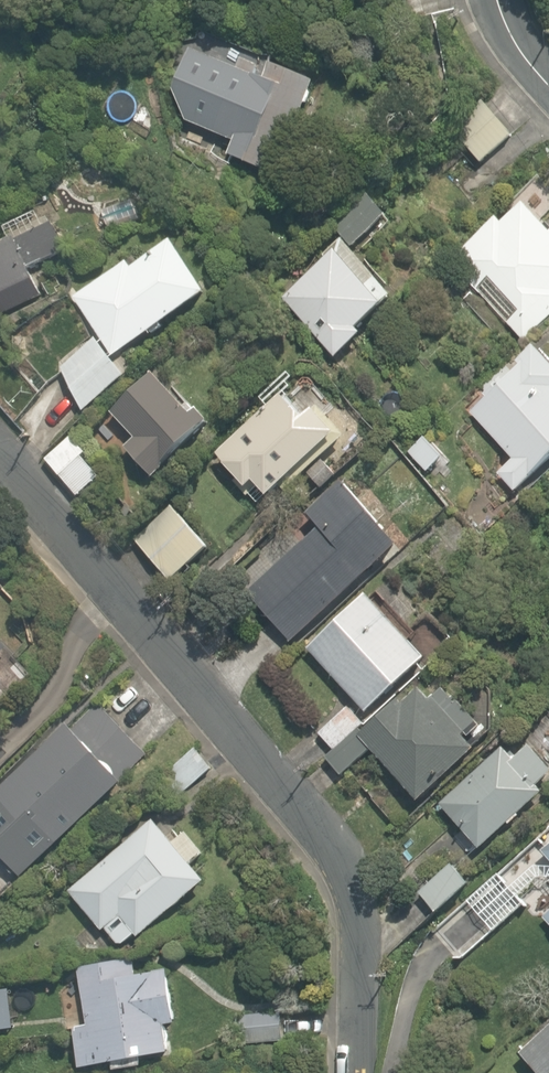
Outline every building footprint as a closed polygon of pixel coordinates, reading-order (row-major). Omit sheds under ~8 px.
[(229,155),(276,174),(315,82),(270,63),(263,77),(255,74),(259,66),(242,59),(238,68),(198,51),(197,54),(191,51),(179,81),(183,84),(183,86),(193,90),(184,111),(196,121),(195,124),(235,141),(229,155)] [(311,192),(301,199),(311,213),(321,206),(311,192)] [(526,341),(548,322),(548,215),(532,194),(459,254),(488,290),(495,285),(518,314),(509,321),(526,341)] [(4,313),(43,295),(30,267),(67,250),(53,220),(51,222),(45,208),(5,226),(11,238),(0,243),(0,305),(4,313)] [(75,297),(114,356),(152,331),(153,333),(163,327),(162,324),(209,293),(175,240),(133,268),(129,261),(75,297)] [(301,252),(311,267),(322,259),(312,245),(301,252)] [(404,311),(342,246),(289,298),(351,362),(404,311)] [(62,368),(84,411),(125,376),(95,340),(62,368)] [(541,348),(476,408),(517,453),(498,470),(517,493),(548,469),(548,358),(541,348)] [(127,446),(154,478),(165,468),(165,464),(210,421),(199,408),(196,410),(191,405),(187,407),(155,372),(112,412),(136,438),(127,446)] [(250,493),(259,502),(268,494),(270,496),(282,486),(286,490),(347,436),(319,405),(307,416),(286,393),(219,452),(240,476),(235,481),(248,495),(250,493)] [(45,459),(60,475),(85,452),(71,436),(45,459)] [(255,586),(296,641),(415,553),(366,486),(323,518),(332,530),(255,586)] [(134,537),(168,580),(208,548),(174,505),(134,537)] [(335,749),(383,711),(379,706),(435,656),(379,595),(313,655),(355,702),(320,730),(335,749)] [(383,711),(335,749),(327,757),(344,776),(351,770),(376,750),(427,804),(481,753),(474,745),(494,726),(463,692),(446,708),(423,684),(388,717),(383,711)] [(43,858),(124,782),(119,777),(146,752),(98,700),(71,726),(69,724),(0,788),(0,813),(5,819),(0,824),(0,826),(11,838),(19,832),(43,858)] [(161,774),(178,794),(210,768),(194,748),(161,774)] [(443,808),(487,855),(548,796),(548,767),(534,751),(520,764),(505,749),(443,808)] [(105,927),(119,944),(125,943),(137,933),(139,935),(205,880),(191,863),(203,854),(185,833),(174,842),(156,820),(70,891),(103,930),(103,929),(105,927)] [(3,868),(17,883),(27,874),(30,877),(46,863),(29,845),(3,868)] [(115,1061),(117,1070),(143,1065),(142,1057),(171,1052),(167,1024),(177,1022),(168,968),(137,974),(134,957),(78,967),(78,968),(88,1025),(74,1027),(81,1067),(115,1061)] [(15,1028),(9,989),(0,990),(0,1030),(15,1028)] [(238,1016),(241,1042),(282,1039),(280,1012),(238,1016)] [(529,1058),(543,1072),(548,1072),(548,1038),(529,1058)]
